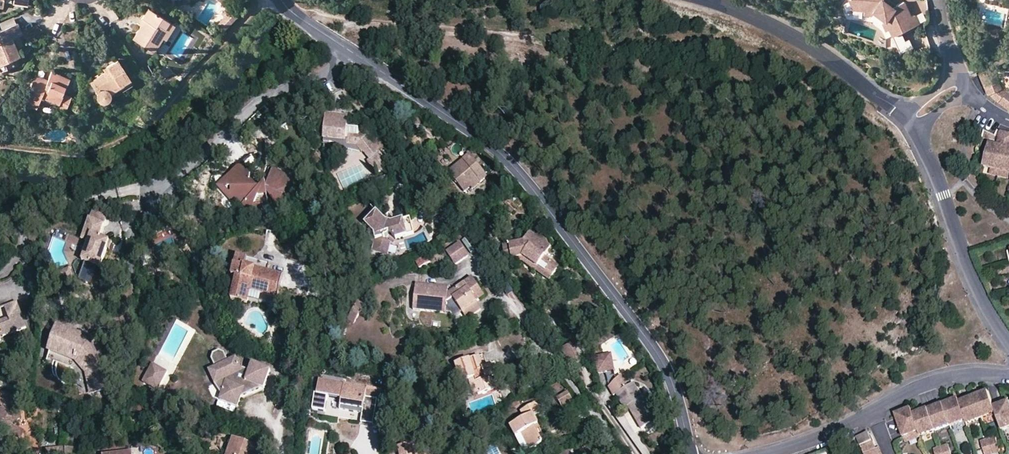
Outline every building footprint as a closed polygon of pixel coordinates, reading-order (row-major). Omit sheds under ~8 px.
[(882,0),(847,0),(851,9),(862,10),(862,13),(869,14),(871,12),(882,21),(880,23),(883,29),(886,28),(889,35),(916,23),(912,14),(908,16),(901,1),(893,5),(889,7),(882,0)] [(232,11),(223,5),(218,11),(222,14),(229,20),(235,13),(232,11)] [(145,13),(142,18),(146,20),(142,26),(140,25),(133,38),(153,52),(163,37),(165,39),(175,25),(149,8),(145,13)] [(914,13),(916,22),(924,20),(922,12),(914,13)] [(229,20),(222,14),(216,23),(223,29),(229,20)] [(1,28),(16,23),(14,16),(0,22),(0,25),(1,28)] [(16,23),(1,28),(0,29),(0,70),(9,66),(6,61),(11,58),(19,55),(16,46),(12,37),(19,35),(23,33),(20,27),(18,22),(16,23)] [(916,29),(902,30),(902,46),(917,45),(916,29)] [(22,44),(19,35),(12,37),(16,46),(22,44)] [(134,83),(117,58),(110,63),(103,67),(105,70),(90,81),(96,91),(95,93),(96,96),(98,99),(100,101),(103,102),(106,102),(134,83)] [(990,69),(977,75),(980,82),(994,76),(990,69)] [(64,92),(70,77),(60,74),(51,70),(47,79),(36,74),(24,102),(36,107),(41,97),(58,103),(57,107),(65,111),(71,96),(64,92)] [(996,83),(994,76),(980,82),(983,89),(996,83)] [(1000,89),(996,83),(983,89),(986,95),(988,94),(1000,89)] [(1003,92),(1000,89),(988,94),(989,98),(995,102),(1003,92)] [(375,93),(370,90),(363,98),(372,105),(376,100),(372,97),(375,93)] [(995,102),(1002,106),(1008,96),(1008,93),(1004,90),(1003,92),(995,102)] [(387,159),(381,152),(380,152),(368,137),(359,137),(360,129),(348,129),(348,120),(326,119),(325,141),(347,142),(347,140),(350,140),(350,146),(359,146),(364,152),(365,152),(372,160),(371,160),(377,172),(389,169),(387,159)] [(999,171),(1007,134),(1000,132),(997,146),(989,144),(983,167),(991,169),(999,171)] [(1007,134),(999,171),(1008,173),(1008,134),(1007,134)] [(274,158),(269,146),(251,154),(262,163),(274,158)] [(488,176),(471,155),(449,172),(464,190),(470,185),(473,187),(488,176)] [(260,186),(252,178),(253,166),(241,165),(231,176),(231,186),(234,186),(234,190),(232,191),(245,204),(247,202),(252,214),(263,214),(264,212),(269,212),(267,201),(270,200),(271,200),(271,199),(271,198),(270,197),(269,197),(267,197),(266,190),(270,189),(269,185),(265,185),(264,185),(260,186)] [(999,171),(998,177),(1008,180),(1008,173),(999,171)] [(252,214),(247,202),(245,204),(226,186),(231,186),(231,176),(221,185),(242,205),(238,208),(248,218),(252,214)] [(273,215),(271,200),(270,200),(267,201),(269,212),(264,212),(263,214),(273,215)] [(91,219),(106,225),(109,216),(94,211),(91,219)] [(385,221),(378,213),(366,224),(373,232),(376,240),(373,251),(389,254),(391,244),(386,237),(391,234),(397,239),(415,234),(411,218),(393,223),(385,221)] [(91,219),(85,233),(93,235),(89,243),(92,244),(88,254),(85,253),(83,260),(100,267),(107,249),(110,242),(101,237),(106,225),(91,219)] [(82,240),(89,243),(93,235),(85,233),(82,240)] [(69,238),(60,234),(55,239),(61,241),(67,244),(69,238)] [(501,250),(505,263),(523,259),(525,256),(531,260),(530,263),(539,269),(540,267),(543,262),(549,267),(545,271),(543,275),(551,280),(560,266),(546,257),(552,247),(545,243),(544,240),(539,237),(535,238),(528,234),(522,245),(501,250)] [(447,252),(456,265),(469,256),(460,243),(447,252)] [(237,256),(235,264),(267,273),(269,264),(237,256)] [(416,261),(419,268),(430,262),(427,256),(416,261)] [(523,262),(543,275),(545,271),(540,267),(539,269),(530,263),(531,260),(525,256),(523,259),(505,263),(506,267),(523,262)] [(83,264),(78,281),(91,285),(96,268),(83,264)] [(282,277),(267,273),(235,264),(232,276),(236,277),(230,299),(248,304),(252,293),(277,298),(282,277)] [(58,271),(60,279),(70,278),(69,269),(58,271)] [(461,294),(454,299),(463,313),(478,302),(486,296),(473,278),(457,287),(461,294)] [(443,298),(443,295),(436,295),(436,292),(411,296),(414,320),(421,319),(421,317),(439,314),(439,311),(445,310),(443,298)] [(454,299),(443,298),(445,310),(439,311),(439,314),(421,317),(421,319),(463,313),(454,299)] [(358,300),(347,318),(353,322),(364,304),(358,300)] [(16,302),(6,307),(10,316),(0,321),(0,320),(0,339),(2,339),(1,336),(26,325),(16,302)] [(482,309),(478,302),(463,313),(468,319),(482,309)] [(241,328),(239,320),(232,322),(234,329),(241,328)] [(82,336),(55,326),(47,348),(74,357),(85,367),(90,387),(109,383),(108,378),(112,377),(108,362),(101,363),(100,358),(103,357),(88,344),(84,346),(80,344),(82,336)] [(247,331),(241,328),(234,329),(234,332),(235,334),(244,337),(247,331)] [(241,370),(236,358),(227,362),(223,354),(219,352),(213,355),(212,360),(212,365),(215,373),(221,385),(218,387),(218,390),(219,393),(223,394),(221,404),(240,407),(242,395),(243,389),(253,384),(259,386),(263,387),(270,370),(252,363),(248,373),(241,370)] [(461,383),(469,380),(473,378),(478,394),(495,388),(492,378),(496,376),(492,364),(487,366),(483,355),(456,364),(461,383)] [(614,371),(612,356),(596,357),(597,373),(614,371)] [(145,383),(157,390),(162,381),(167,373),(154,366),(145,383)] [(221,385),(215,373),(209,375),(213,388),(218,387),(221,385)] [(621,376),(608,387),(613,396),(615,395),(624,410),(627,408),(632,406),(641,421),(636,423),(640,430),(656,420),(652,414),(657,411),(648,395),(642,398),(633,384),(628,387),(621,376)] [(474,395),(478,394),(473,378),(469,380),(474,395)] [(321,380),(319,395),(341,399),(340,407),(340,409),(363,412),(364,409),(376,411),(379,389),(321,380)] [(259,386),(253,384),(243,389),(242,395),(259,386)] [(0,392),(0,406),(0,407),(0,442),(4,442),(14,440),(15,437),(22,439),(25,431),(17,427),(21,416),(18,415),(22,404),(10,396),(0,392)] [(575,402),(568,392),(558,398),(564,408),(575,402)] [(913,414),(911,409),(904,412),(895,415),(903,438),(919,433),(920,436),(965,421),(966,424),(995,414),(1001,431),(1008,428),(1008,402),(1005,403),(993,407),(988,392),(982,394),(971,398),(959,402),(958,399),(956,400),(939,405),(925,410),(913,414)] [(317,403),(340,407),(341,399),(319,395),(317,403)] [(522,434),(526,442),(529,449),(543,442),(537,431),(541,429),(534,414),(540,411),(537,403),(521,411),(525,419),(510,426),(515,437),(522,434)] [(627,408),(636,423),(641,421),(632,406),(627,408)] [(871,441),(867,433),(856,438),(859,447),(871,441)] [(920,436),(919,433),(903,438),(905,444),(921,438),(920,436)] [(995,437),(987,440),(992,453),(994,453),(1000,452),(995,437)] [(259,447),(233,438),(227,453),(257,453),(259,447)] [(424,440),(399,446),(400,453),(428,453),(424,440)] [(987,440),(980,442),(984,453),(992,453),(987,440)] [(859,447),(863,453),(875,449),(871,441),(859,447)] [(524,452),(529,449),(526,442),(521,445),(524,452)] [(948,445),(941,447),(943,453),(951,453),(948,445)]
